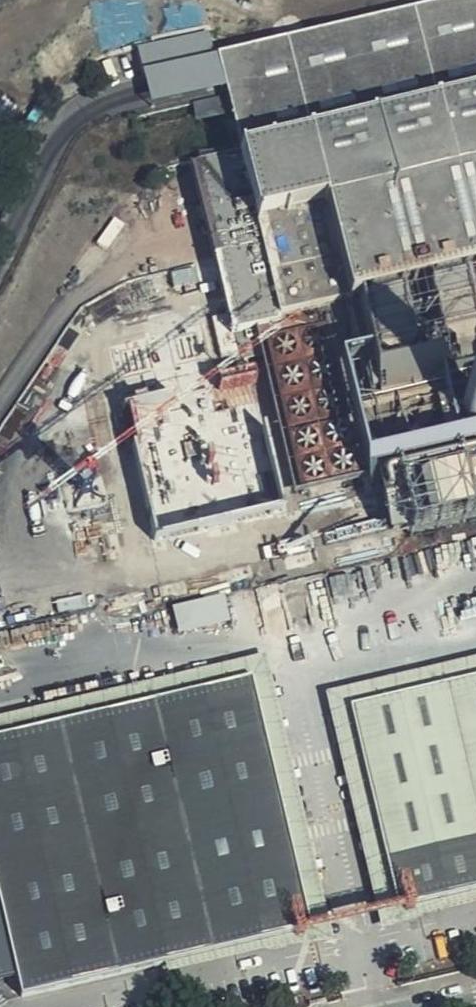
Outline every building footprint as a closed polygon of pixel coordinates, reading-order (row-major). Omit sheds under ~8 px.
[(239,156),(195,166),(234,338),(265,331),(346,312),(367,407),(352,411),(367,477),(360,479),(360,484),(363,497),(372,477),(387,490),(395,472),(409,485),(417,466),(429,479),(438,460),(454,475),(454,476),(475,471),(475,470),(475,468),(475,0),(472,0),(216,60),(239,156)] [(248,17),(253,37),(295,26),(290,7),(248,17)] [(346,312),(265,331),(302,498),(360,484),(360,479),(367,477),(352,411),(367,407),(346,312)] [(238,408),(174,422),(191,504),(255,490),(238,408)] [(231,624),(228,597),(181,602),(183,629),(231,624)] [(389,882),(407,878),(408,880),(422,877),(415,851),(475,837),(475,680),(348,710),(389,882)] [(22,780),(260,721),(250,681),(11,738),(22,780)] [(260,721),(22,780),(11,738),(0,741),(0,898),(24,998),(309,931),(260,721)] [(389,882),(396,910),(475,891),(475,837),(415,851),(422,877),(408,880),(407,878),(389,882)]
